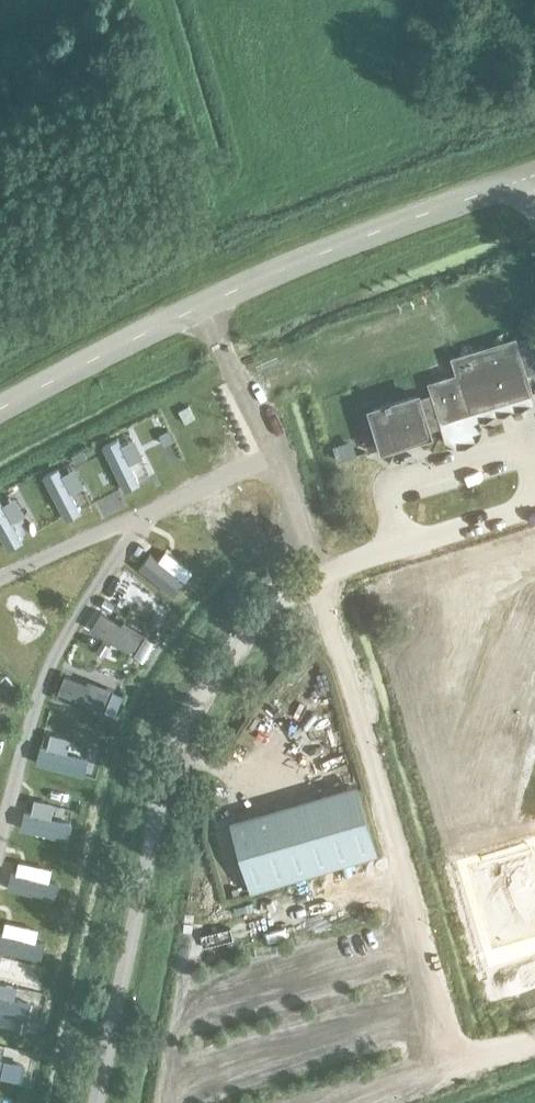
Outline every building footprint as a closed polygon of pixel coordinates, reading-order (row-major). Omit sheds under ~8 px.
[(531,394),(514,340),(455,358),(460,375),(432,384),(436,395),(420,400),(418,394),(393,402),(392,399),(388,401),(389,403),(372,409),(383,446),(429,432),(428,426),(443,421),(449,437),(457,442),(474,436),(479,428),(474,411),(531,394)] [(189,406),(179,411),(185,423),(195,418),(189,406)] [(170,429),(159,433),(164,444),(175,439),(170,429)] [(104,446),(127,490),(142,483),(119,438),(104,446)] [(82,451),(70,457),(74,464),(86,458),(82,451)] [(44,475),(66,520),(81,513),(59,468),(44,475)] [(7,549),(21,542),(0,499),(0,535),(7,549)] [(151,553),(140,567),(173,594),(185,580),(151,553)] [(100,613),(91,630),(134,655),(144,639),(100,613)] [(64,675),(57,692),(104,711),(111,694),(64,675)] [(0,682),(0,686),(8,694),(16,685),(6,676),(0,682)] [(78,711),(75,721),(90,727),(94,716),(78,711)] [(89,758),(41,745),(36,762),(84,776),(89,758)] [(359,789),(232,826),(251,891),(378,853),(359,789)] [(73,822),(24,811),(20,828),(69,840),(73,822)] [(464,859),(493,955),(534,942),(534,838),(464,859)] [(8,889),(56,899),(60,882),(12,871),(8,889)] [(41,959),(45,943),(0,932),(0,949),(41,959)] [(520,980),(525,995),(534,992),(534,975),(520,980)] [(28,1020),(32,1002),(0,995),(0,1013),(28,1020)] [(21,1082),(25,1063),(0,1058),(0,1077),(21,1082)]
